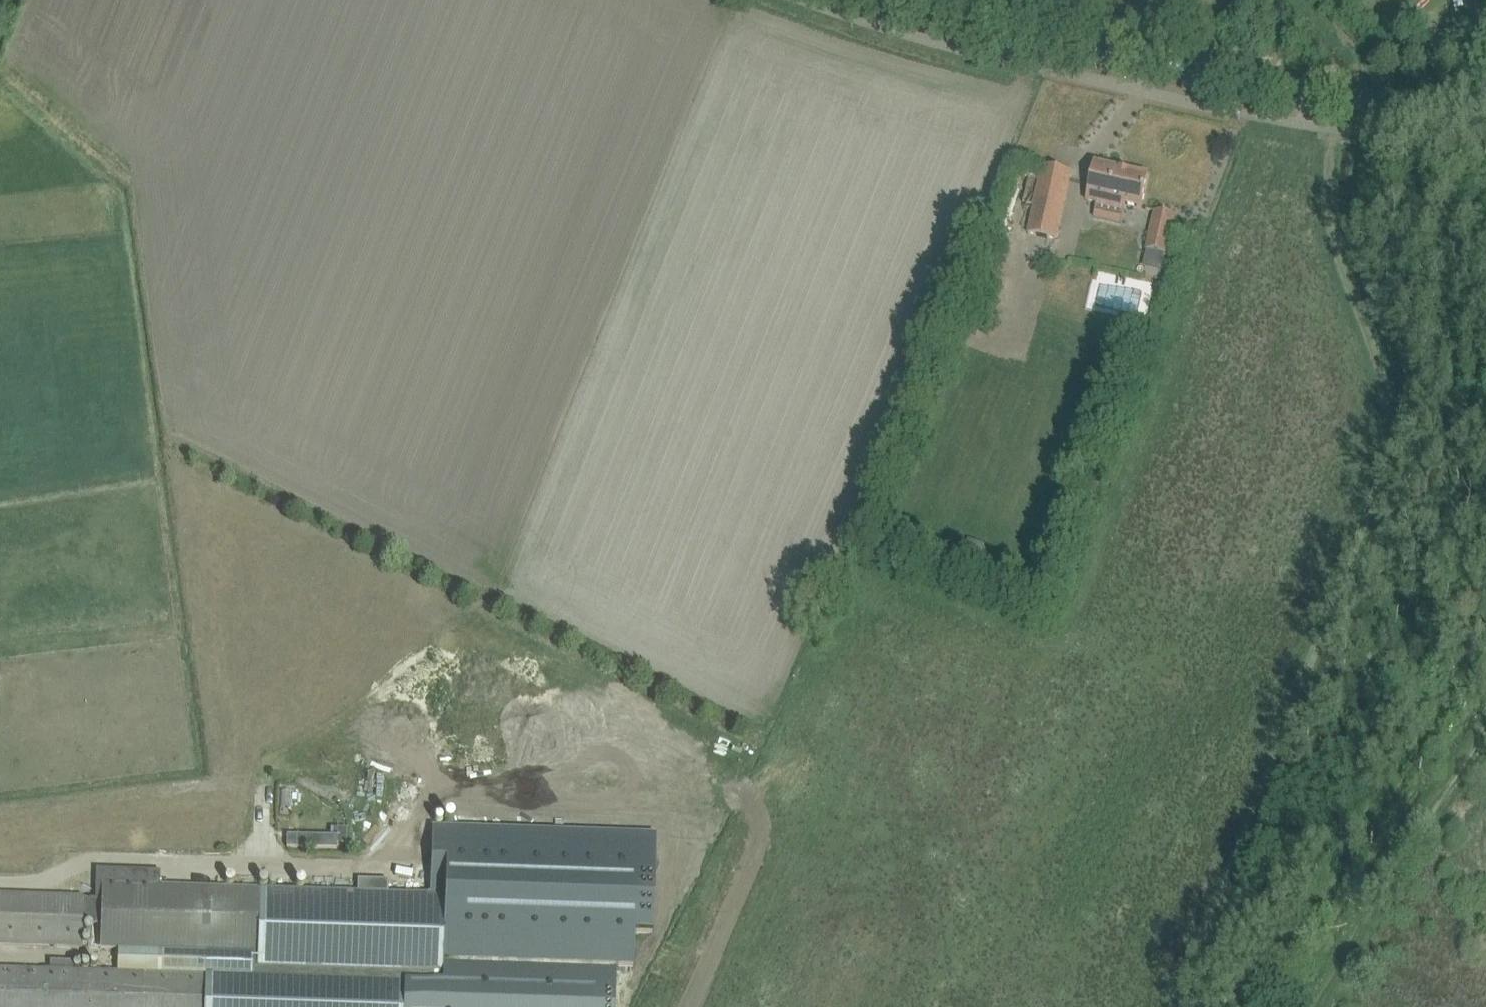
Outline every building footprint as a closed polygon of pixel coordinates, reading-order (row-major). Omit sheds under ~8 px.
[(1086,200),(1124,208),(1125,203),(1142,207),(1149,175),(1095,163),(1086,200)] [(1029,234),(1057,239),(1071,171),(1043,165),(1029,234)] [(1146,250),(1166,254),(1175,215),(1155,210),(1146,250)] [(615,977),(616,966),(633,966),(634,932),(652,933),(656,834),(433,827),(432,854),(431,893),(387,892),(357,891),(160,884),(149,884),(150,870),(96,868),(95,881),(95,890),(101,890),(100,915),(99,947),(117,948),(116,972),(0,968),(0,1006),(614,1006),(615,977)] [(358,878),(357,891),(387,892),(388,879),(358,878)] [(82,943),(83,893),(0,891),(0,941),(82,943)]
